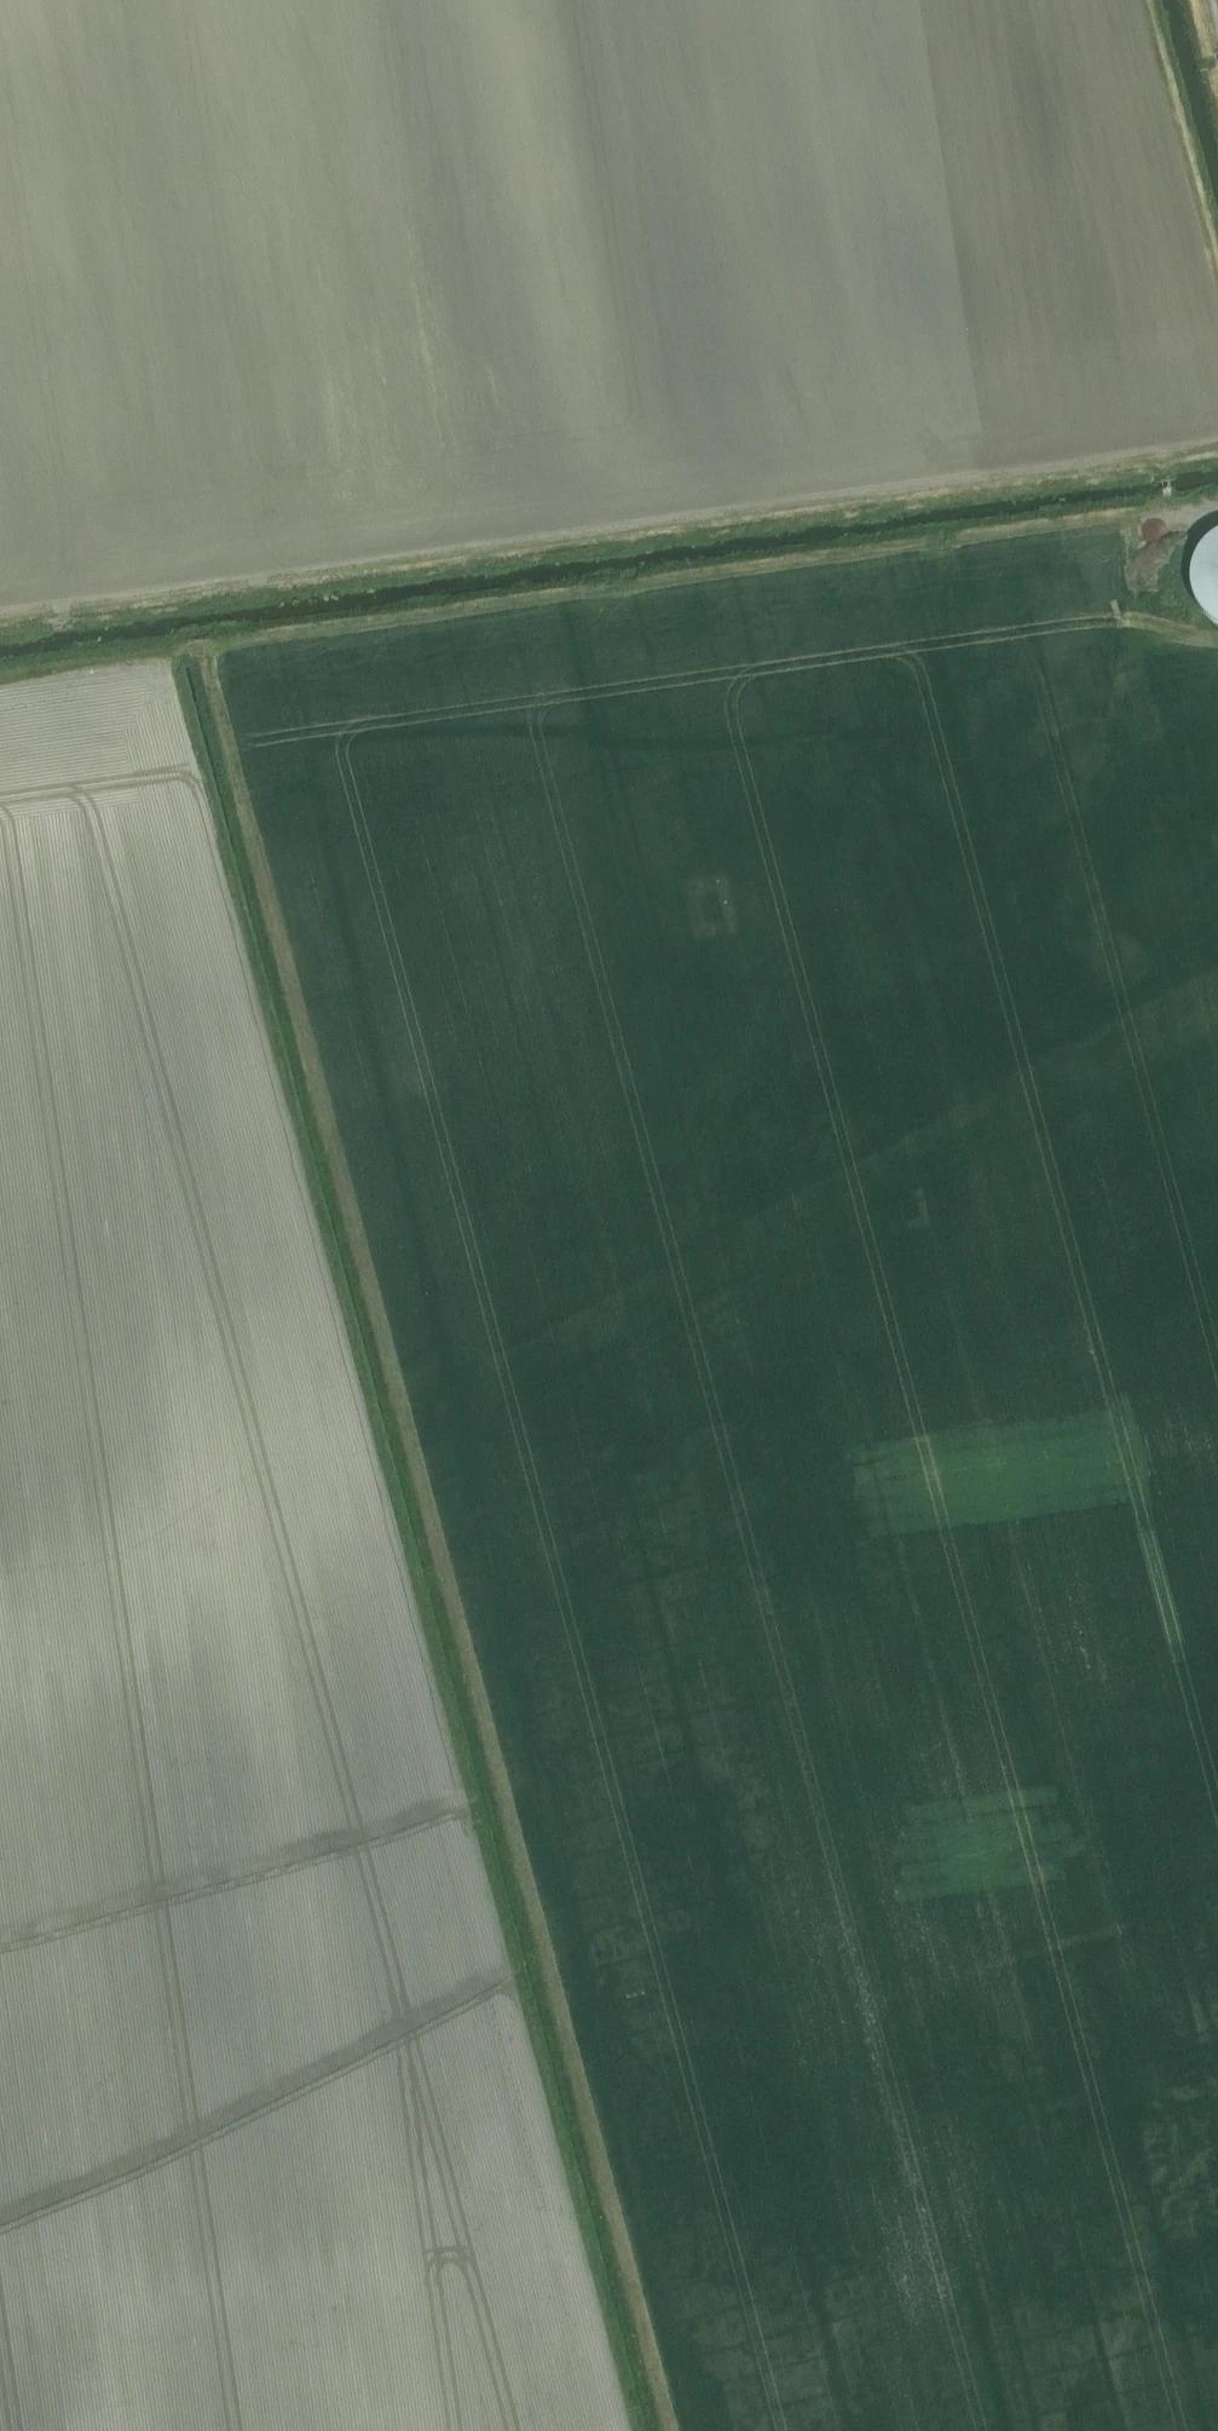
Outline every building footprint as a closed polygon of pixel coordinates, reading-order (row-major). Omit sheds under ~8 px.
[(1215,532),(1212,534),(1207,538),(1204,541),(1202,545),(1199,548),(1197,551),(1195,555),(1194,557),(1193,561),(1192,564),(1191,568),(1191,571),(1190,574),(1190,579),(1190,582),(1191,586),(1191,589),(1192,593),(1194,597),(1195,600),(1196,602),(1198,606),(1201,611),(1203,613),(1206,617),(1208,619),(1211,621),(1215,624),(1217,625),(1217,626),(1217,530),(1215,532)]
